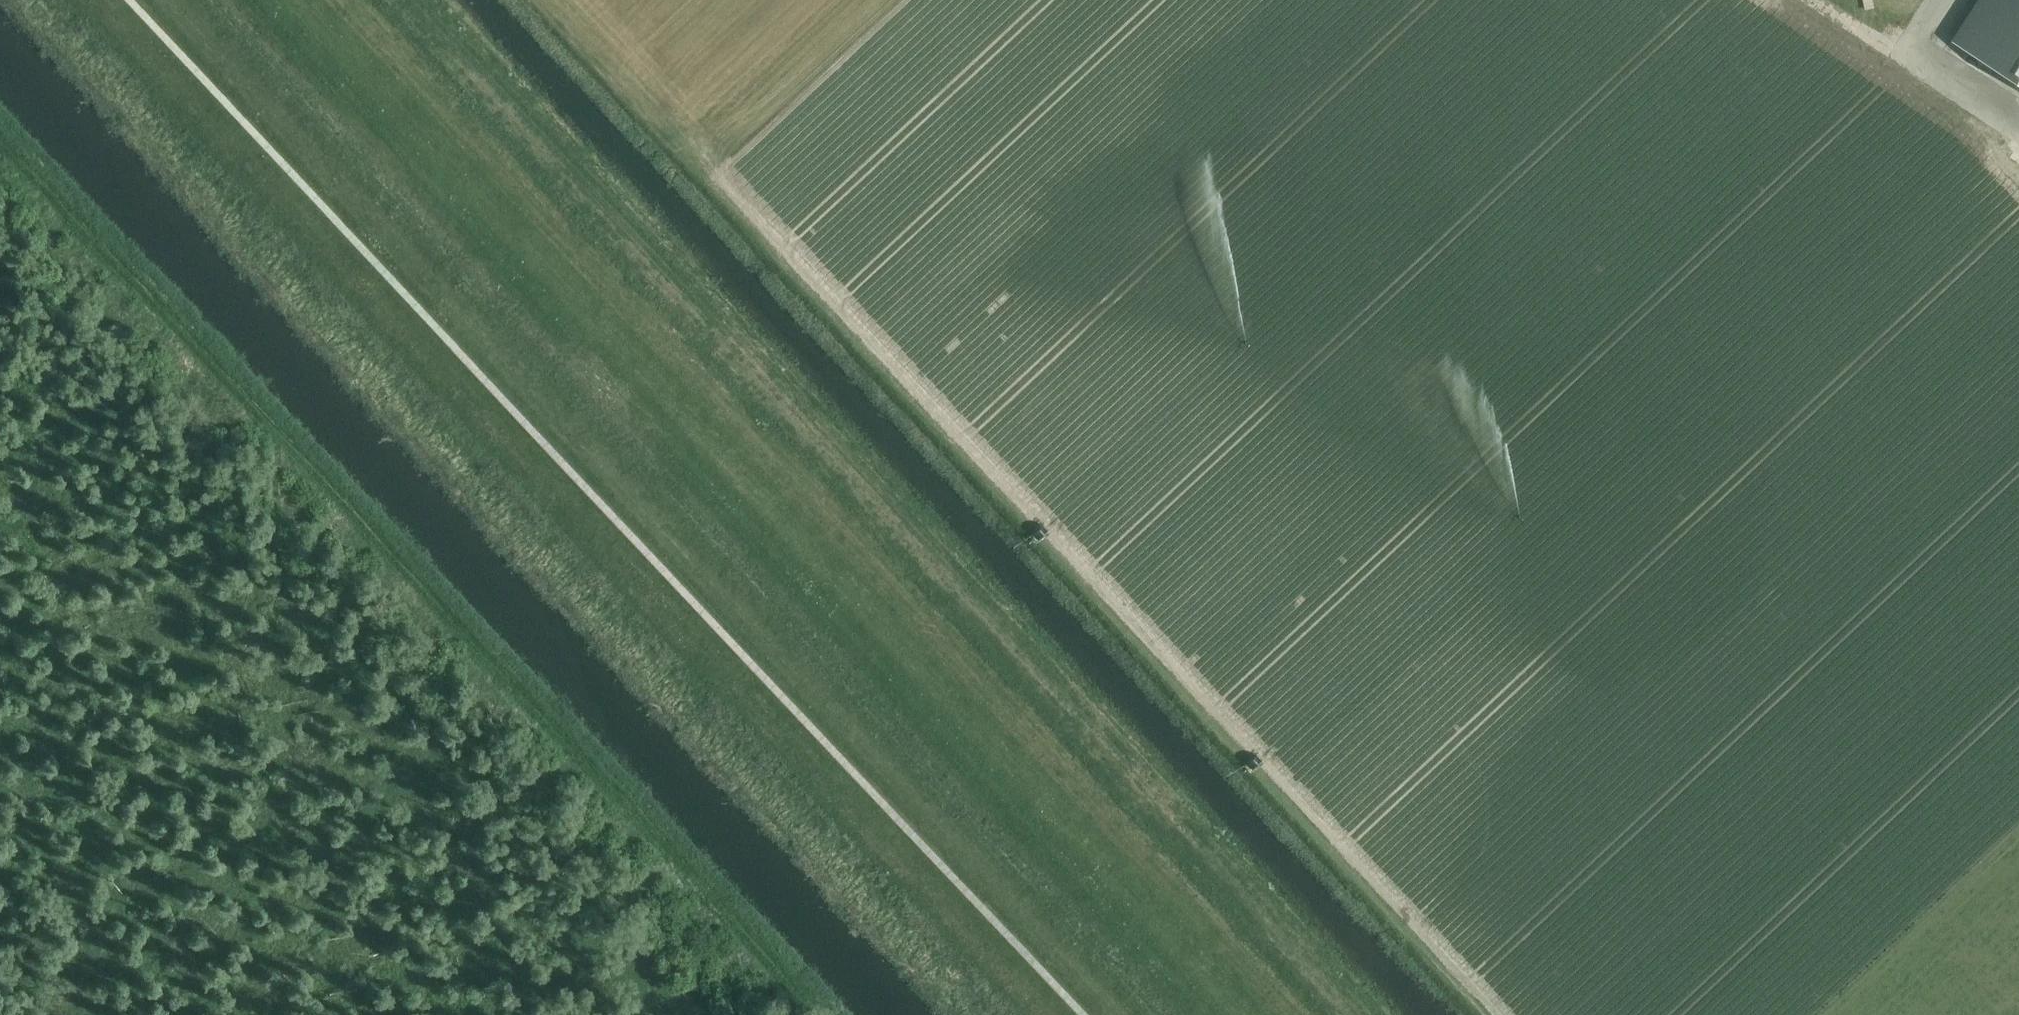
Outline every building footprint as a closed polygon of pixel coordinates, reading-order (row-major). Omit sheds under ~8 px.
[(1957,42),(1956,43),(2018,84),(2018,0),(1984,0),(1957,42)]
